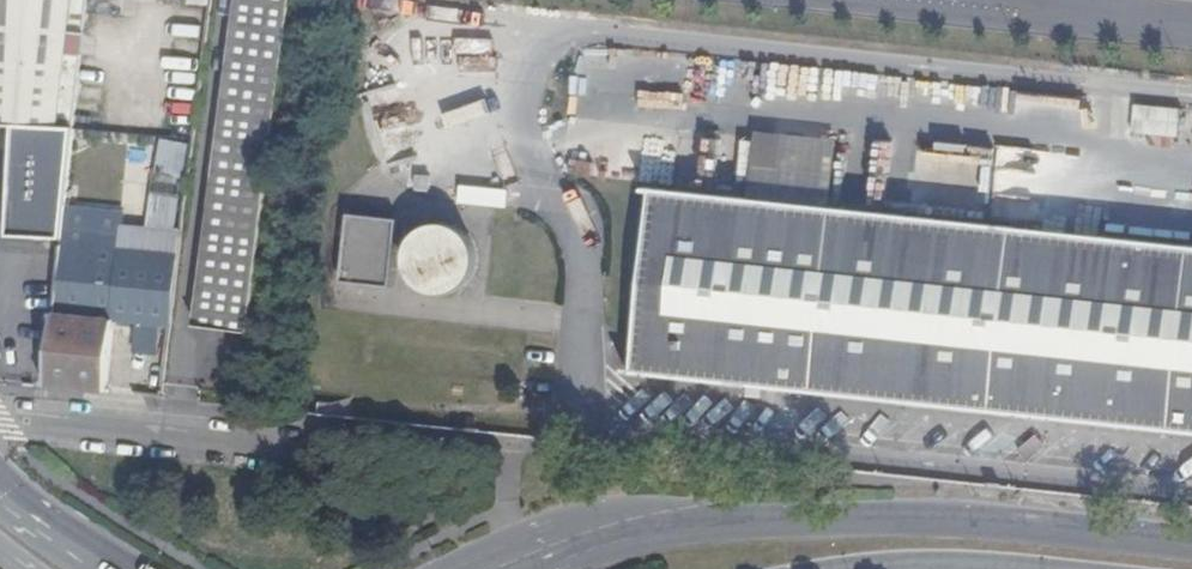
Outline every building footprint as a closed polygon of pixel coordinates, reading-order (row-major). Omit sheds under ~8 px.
[(73,130),(77,129),(92,0),(0,0),(0,126),(73,130)] [(198,326),(252,333),(258,291),(294,0),(241,0),(198,326)] [(394,84),(364,93),(385,164),(415,154),(394,84)] [(1179,136),(1180,107),(1134,105),(1133,134),(1179,136)] [(754,166),(780,168),(782,134),(756,132),(754,166)] [(460,186),(459,201),(485,202),(486,187),(460,186)] [(654,191),(636,371),(1191,431),(1191,249),(654,191)] [(69,201),(67,224),(91,227),(93,203),(69,201)] [(91,227),(67,224),(59,293),(49,387),(107,393),(115,323),(123,255),(89,250),(91,227)] [(442,226),(435,227),(432,227),(425,230),(419,234),(413,239),(411,243),(407,249),(405,257),(405,264),(406,269),(408,276),(412,282),(417,288),(421,291),(427,294),(434,296),(442,297),(447,297),(452,295),(458,292),(464,288),(469,283),(472,278),(475,272),(476,264),(476,257),(475,252),(472,245),(468,239),(463,234),(456,230),(449,227),(442,226)] [(123,255),(115,323),(171,329),(180,261),(123,255)]
